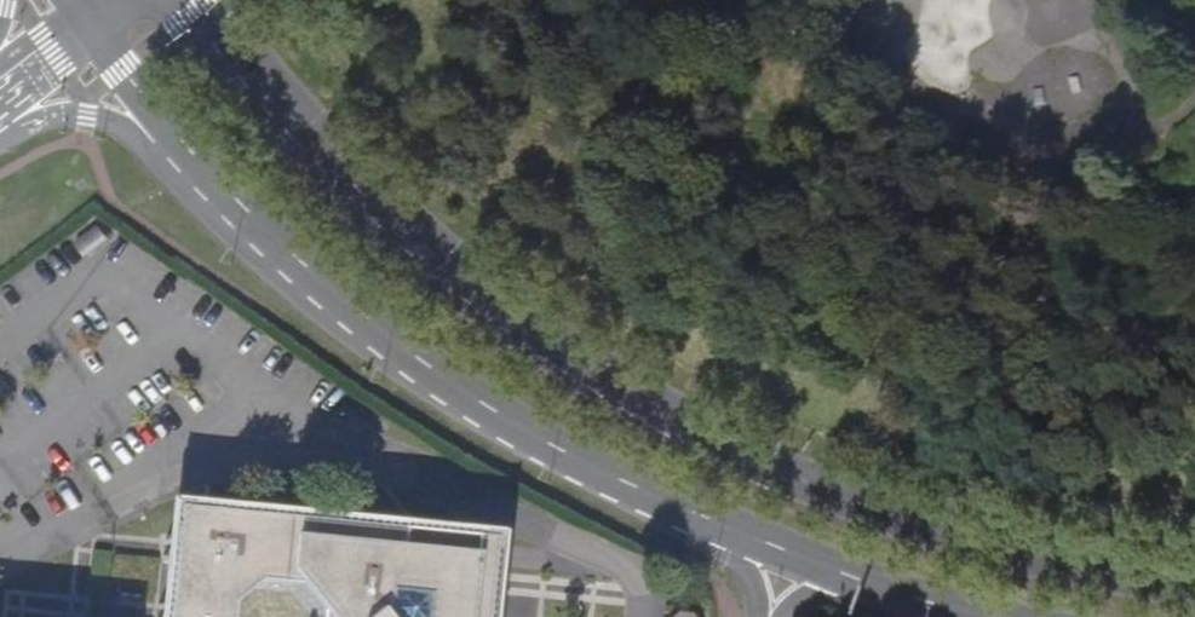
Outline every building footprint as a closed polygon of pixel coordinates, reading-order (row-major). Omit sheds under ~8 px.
[(488,539),(174,506),(164,616),(222,616),(223,603),(252,584),(294,588),(317,616),(481,616),(488,539)]
